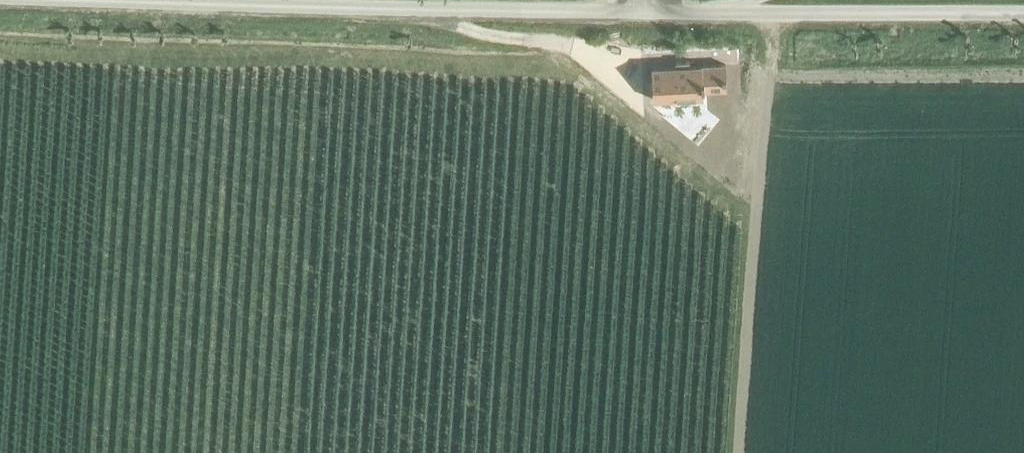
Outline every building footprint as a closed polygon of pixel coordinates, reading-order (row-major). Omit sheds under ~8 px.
[(724,63),(651,67),(653,98),(703,97),(702,89),(726,88),(724,63)]
